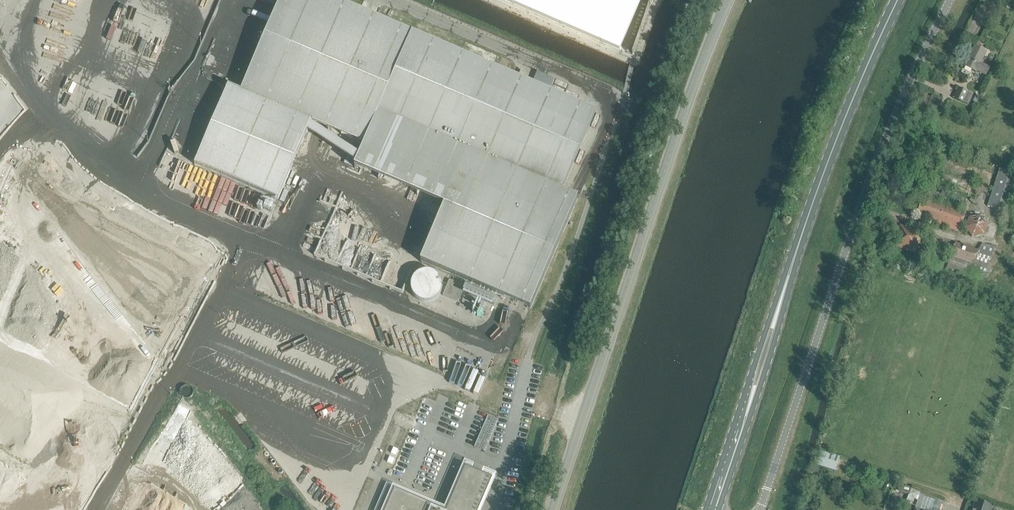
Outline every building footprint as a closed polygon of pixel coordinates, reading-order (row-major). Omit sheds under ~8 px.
[(333,0),(296,0),(281,35),(268,29),(262,43),(275,49),(255,96),(242,91),(241,92),(228,86),(228,87),(241,92),(208,170),(195,164),(195,165),(278,201),(312,122),(366,145),(377,121),(465,159),(444,207),(421,262),(451,275),(461,279),(530,309),(578,199),(562,192),(596,113),(333,0)] [(1013,12),(1013,4),(1009,2),(1006,8),(1013,12)] [(977,73),(977,72),(986,76),(990,68),(981,63),(987,52),(974,46),(964,66),(977,73)] [(963,103),(968,105),(973,94),(968,91),(968,92),(958,87),(953,99),(963,103)] [(926,110),(937,114),(943,99),(932,95),(926,110)] [(925,148),(934,151),(936,145),(927,142),(925,148)] [(907,173),(925,179),(927,174),(909,167),(907,173)] [(1007,212),(1013,192),(1013,174),(1000,169),(988,206),(1007,212)] [(928,190),(926,196),(950,204),(952,199),(928,190)] [(960,231),(960,229),(967,232),(972,238),(984,236),(988,225),(980,216),(978,216),(966,212),(966,213),(923,197),(916,216),(960,231)] [(893,246),(916,254),(923,234),(900,226),(893,246)] [(924,237),(928,249),(935,247),(931,235),(924,237)] [(988,278),(991,267),(988,266),(995,247),(982,244),(978,250),(955,243),(947,269),(969,276),(969,277),(976,279),(978,274),(988,278)] [(449,280),(443,295),(458,302),(464,286),(449,280)] [(817,466),(836,472),(840,458),(821,452),(817,466)] [(492,478),(482,474),(484,470),(474,465),(472,470),(465,467),(446,509),(479,509),(492,478)] [(898,491),(908,494),(910,487),(901,484),(898,491)] [(442,509),(408,495),(388,486),(378,509),(442,509)] [(887,509),(899,509),(905,495),(891,490),(884,509),(887,509)] [(942,502),(920,494),(914,509),(939,509),(942,502)]
